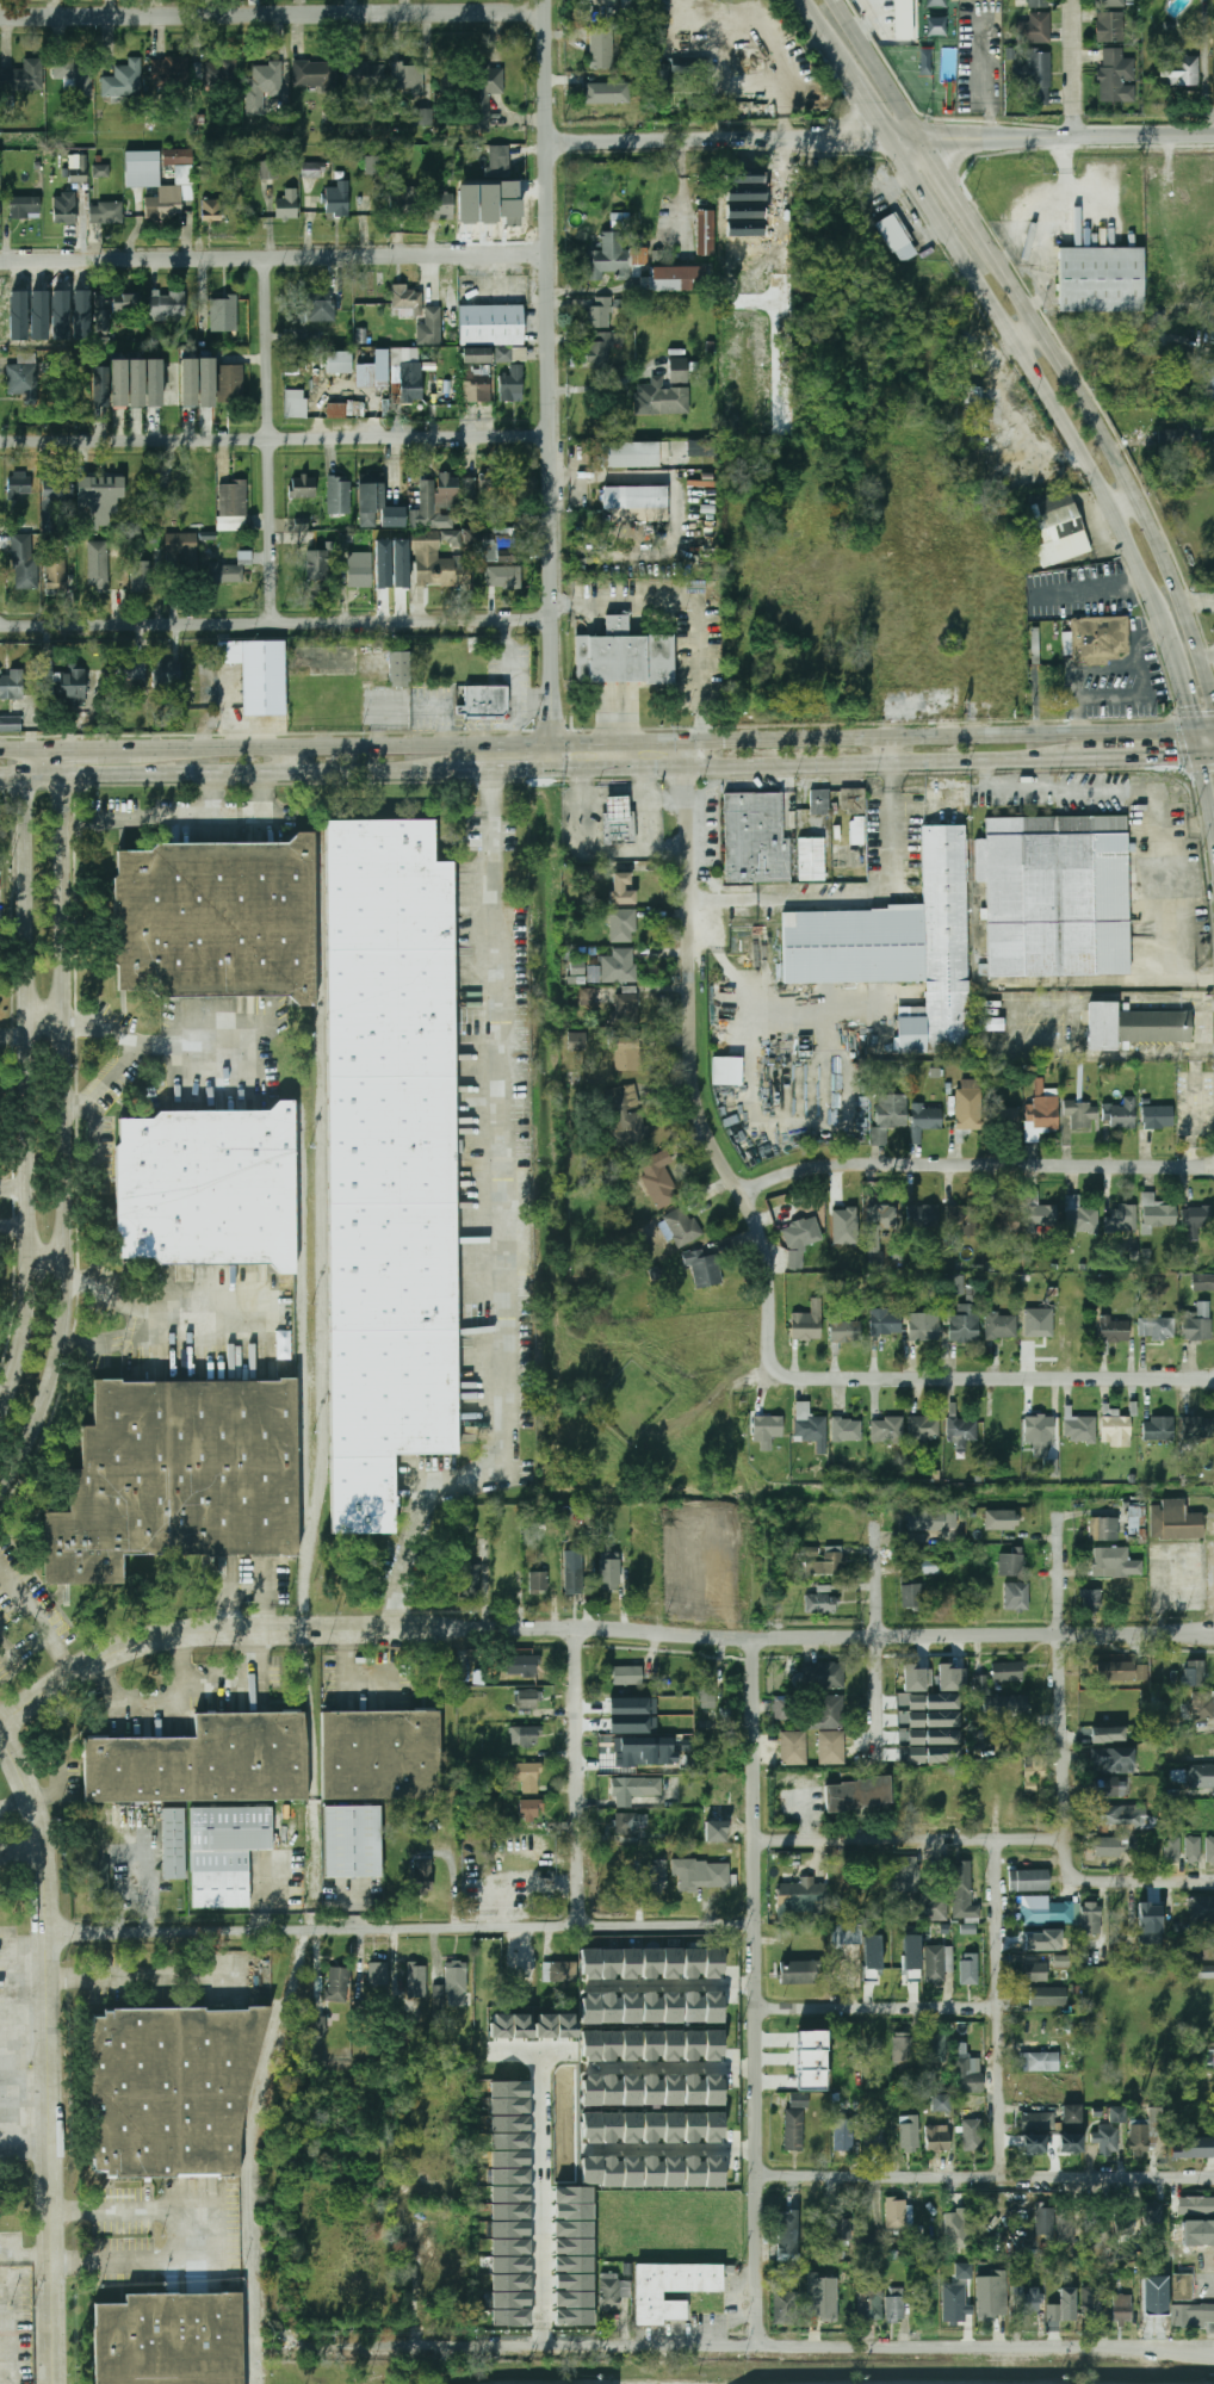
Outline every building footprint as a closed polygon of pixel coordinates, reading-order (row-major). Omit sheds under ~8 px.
[(894,40),(912,40),(911,0),(894,0),(894,40)] [(592,7),(579,7),(578,19),(591,20),(592,7)] [(1125,42),(1125,12),(1097,12),(1097,42),(1125,42)] [(1049,43),(1049,13),(1029,13),(1029,21),(1015,21),(1015,43),(1049,43)] [(614,29),(590,29),(590,69),(614,69),(614,29)] [(1135,58),(1125,58),(1125,48),(1101,48),(1101,103),(1135,103),(1135,58)] [(1051,51),(1027,51),(1027,64),(1012,64),(1012,82),(1029,82),(1029,105),(1051,105),(1051,51)] [(93,57),(57,57),(57,88),(93,88),(93,57)] [(142,57),(126,57),(126,64),(114,64),(114,75),(103,75),(101,97),(142,98),(142,57)] [(190,57),(151,57),(151,92),(190,92),(190,57)] [(1160,85),(1198,85),(1198,57),(1160,57),(1160,85)] [(44,91),(44,58),(25,58),(25,69),(1,69),(1,91),(44,91)] [(654,64),(655,92),(670,91),(670,75),(708,74),(708,58),(673,60),(673,63),(654,64)] [(235,82),(235,61),(197,61),(197,82),(235,82)] [(337,88),(337,61),(293,61),(293,88),(337,88)] [(345,87),(385,87),(385,63),(345,63),(345,87)] [(423,94),(423,63),(391,63),(391,94),(423,94)] [(248,64),(248,116),(264,116),(264,95),(283,95),(283,64),(248,64)] [(503,67),(469,67),(469,130),(490,130),(490,94),(503,94),(503,67)] [(590,109),(619,109),(619,79),(590,79),(590,109)] [(433,110),(414,110),(414,126),(433,126),(433,110)] [(488,178),(512,178),(512,145),(488,145),(488,178)] [(125,151),(126,187),(159,186),(159,197),(144,198),(145,217),(181,217),(181,199),(193,199),(193,150),(165,150),(165,165),(175,165),(175,186),(160,186),(160,150),(125,151)] [(380,175),(380,156),(366,155),(365,175),(380,175)] [(278,160),(260,162),(262,179),(280,177),(278,160)] [(323,178),(323,163),(302,163),(302,178),(323,178)] [(107,175),(107,167),(99,168),(99,175),(107,175)] [(86,181),(87,168),(70,168),(70,181),(86,181)] [(348,216),(348,181),(337,181),(337,188),(326,188),(326,216),(348,216)] [(462,213),(478,213),(478,192),(485,192),(485,218),(510,218),(510,185),(462,185),(462,213)] [(275,198),(275,217),(297,217),(297,188),(284,188),(284,198),(275,198)] [(411,216),(414,193),(395,191),(392,213),(411,216)] [(54,192),(54,223),(74,223),(74,192),(54,192)] [(432,192),(427,213),(450,218),(454,197),(432,192)] [(41,197),(11,197),(11,217),(41,217),(41,197)] [(221,221),(221,199),(202,199),(202,221),(221,221)] [(91,223),(123,223),(123,203),(91,203),(91,223)] [(712,211),(696,211),(696,256),(712,256),(712,211)] [(874,224),(896,211),(913,241),(892,254),(874,224)] [(624,233),(601,233),(601,252),(586,252),(586,278),(615,278),(615,279),(632,279),(631,248),(624,248),(624,233)] [(1060,309),(1060,247),(1142,247),(1142,309),(1060,309)] [(704,266),(651,267),(652,291),(705,290),(704,266)] [(301,322),(333,322),(333,290),(301,290),(301,322)] [(442,345),(442,310),(422,310),(422,290),(392,290),(392,312),(417,312),(417,345),(442,345)] [(187,316),(187,292),(149,292),(149,316),(187,316)] [(140,293),(113,293),(113,314),(140,314),(140,293)] [(110,333),(110,295),(94,295),(94,333),(110,333)] [(613,298),(588,298),(588,327),(613,327),(613,298)] [(239,299),(223,299),(223,330),(239,330),(239,299)] [(525,305),(460,305),(460,343),(525,343),(525,305)] [(611,363),(611,333),(588,333),(588,363),(611,363)] [(491,347),(463,347),(462,363),(491,364),(491,347)] [(512,347),(496,347),(495,363),(512,363),(512,347)] [(419,348),(392,348),(392,364),(419,364),(419,348)] [(355,364),(355,388),(388,388),(388,349),(374,349),(374,364),(355,364)] [(326,374),(352,374),(352,351),(326,351),(326,374)] [(214,358),(197,359),(198,408),(215,407),(214,358)] [(688,383),(687,358),(669,358),(670,383),(688,383)] [(111,407),(127,406),(126,359),(110,360),(111,407)] [(161,359),(145,360),(146,407),(162,406),(161,359)] [(181,406),(197,406),(196,359),(180,359),(181,406)] [(128,360),(128,407),(144,407),(144,360),(128,360)] [(7,394),(37,395),(37,363),(19,362),(19,365),(7,364),(7,394)] [(217,365),(217,398),(243,398),(243,365),(217,365)] [(500,374),(500,401),(522,401),(522,365),(509,365),(509,374),(500,374)] [(107,367),(93,367),(93,405),(107,405),(107,367)] [(399,402),(421,402),(421,374),(399,374),(399,402)] [(651,384),(636,385),(637,415),(690,414),(689,388),(663,388),(663,377),(651,377),(651,384)] [(431,380),(431,403),(457,403),(457,380),(431,380)] [(489,402),(489,380),(463,380),(463,402),(489,402)] [(306,417),(306,389),(285,389),(285,417),(306,417)] [(326,419),(346,419),(346,403),(326,403),(326,419)] [(717,456),(717,441),(687,440),(687,455),(717,456)] [(659,442),(602,442),(602,467),(659,467),(659,442)] [(9,500),(18,500),(17,493),(30,492),(29,471),(8,472),(9,500)] [(503,471),(481,471),(481,489),(503,489),(503,471)] [(476,478),(460,478),(460,475),(439,473),(438,503),(475,504),(476,478)] [(61,502),(73,502),(73,475),(44,475),(44,533),(61,533),(61,502)] [(290,475),(290,499),(316,499),(316,475),(290,475)] [(78,477),(78,506),(91,506),(91,513),(114,513),(114,500),(124,500),(124,477),(78,477)] [(328,515),(351,515),(351,477),(328,477),(328,515)] [(219,516),(247,516),(247,481),(219,481),(219,516)] [(433,527),(433,481),(420,481),(420,510),(411,510),(411,527),(433,527)] [(359,483),(360,527),(405,527),(405,507),(384,507),(384,483),(359,483)] [(667,509),(667,487),(603,487),(603,509),(667,509)] [(1090,552),(1070,487),(1028,500),(1042,544),(1036,545),(1042,568),(1090,552)] [(441,543),(459,543),(459,530),(441,531),(441,543)] [(37,533),(13,534),(13,595),(38,594),(37,533)] [(166,553),(181,553),(181,571),(198,571),(198,533),(166,533),(166,553)] [(86,541),(86,587),(106,587),(106,541),(86,541)] [(498,561),(498,541),(481,541),(481,561),(498,561)] [(415,546),(416,586),(470,584),(469,559),(433,561),(433,546),(415,546)] [(306,550),(307,580),(329,580),(329,550),(306,550)] [(67,553),(47,553),(47,595),(67,595),(67,553)] [(372,588),(372,553),(359,553),(359,561),(348,561),(348,588),(372,588)] [(409,583),(409,555),(379,555),(379,583),(409,583)] [(132,590),(151,590),(151,561),(132,561),(132,590)] [(242,564),(210,564),(209,584),(241,584),(242,564)] [(487,566),(487,586),(514,586),(514,566),(487,566)] [(574,634),(603,634),(603,615),(626,615),(626,636),(673,636),(673,685),(572,683),(574,634)] [(1121,660),(1073,661),(1072,619),(1129,617),(1131,651),(1121,660)] [(283,714),(241,714),(241,664),(225,664),(225,663),(215,663),(213,642),(283,640),(283,714)] [(409,681),(389,681),(388,651),(409,650),(409,681)] [(144,680),(117,680),(117,657),(144,657),(144,680)] [(181,680),(154,681),(153,663),(179,661),(181,680)] [(20,700),(0,700),(0,677),(8,677),(8,669),(20,670),(20,700)] [(85,669),(86,705),(62,706),(61,669),(85,669)] [(504,686),(504,714),(459,714),(459,685),(504,686)] [(0,717),(0,732),(20,732),(20,717),(0,717)] [(811,789),(829,789),(829,816),(811,816),(811,789)] [(866,816),(848,816),(848,811),(842,811),(841,789),(865,789),(866,816)] [(783,883),(726,884),(725,794),(782,793),(782,840),(795,840),(797,883),(783,883)] [(601,846),(599,813),(603,813),(626,811),(631,811),(633,843),(601,846)] [(864,817),(851,817),(851,845),(864,845),(864,817)] [(987,977),(986,884),(975,884),(974,840),(986,840),(986,818),(1128,817),(1129,976),(987,977)] [(114,878),(118,873),(118,850),(151,850),(156,844),(289,841),(297,831),(314,831),(314,818),(321,818),(326,1004),(299,1004),(287,993),(160,997),(149,987),(119,989),(119,965),(113,960),(113,950),(119,945),(119,931),(116,928),(114,878)] [(333,1537),(326,819),(433,818),(434,862),(452,862),(458,1453),(392,1454),(394,1536),(333,1537)] [(965,825),(968,1054),(898,1055),(897,1017),(925,1017),(924,982),(783,984),(782,912),(871,911),(871,909),(887,909),(887,905),(923,904),(922,825),(965,825)] [(799,840),(824,840),(824,881),(800,883),(799,840)] [(611,874),(611,905),(633,905),(633,874),(611,874)] [(611,921),(611,942),(637,942),(637,909),(601,909),(601,921),(611,921)] [(637,982),(636,949),(613,949),(613,956),(601,956),(601,982),(637,982)] [(586,984),(586,983),(601,983),(601,966),(585,966),(585,961),(570,962),(570,979),(568,979),(568,984),(586,984)] [(596,989),(581,989),(581,1005),(595,1005),(596,989)] [(637,995),(617,995),(617,1024),(637,1024),(637,995)] [(1088,1002),(1116,1002),(1116,1013),(1193,1011),(1193,1042),(1117,1042),(1117,1052),(1088,1052),(1088,1002)] [(568,1051),(586,1051),(586,1033),(568,1033),(568,1051)] [(617,1049),(617,1071),(640,1071),(640,1039),(608,1039),(608,1049),(617,1049)] [(714,1060),(742,1059),(742,1086),(714,1086),(714,1060)] [(955,1129),(980,1130),(981,1080),(961,1079),(961,1089),(956,1089),(955,1129)] [(649,1143),(639,1084),(606,1090),(615,1148),(649,1143)] [(887,1128),(908,1128),(908,1096),(877,1095),(875,1145),(887,1145),(887,1128)] [(1059,1096),(1029,1096),(1029,1132),(1059,1132),(1059,1096)] [(1135,1097),(1125,1097),(1125,1106),(1108,1106),(1108,1128),(1135,1128),(1135,1097)] [(117,1146),(119,1143),(119,1119),(153,1119),(160,1111),(270,1110),(279,1100),(295,1101),(297,1274),(280,1274),(271,1263),(161,1264),(155,1257),(120,1258),(120,1234),(117,1231),(117,1146)] [(1071,1128),(1097,1128),(1097,1101),(1065,1101),(1065,1117),(1071,1117),(1071,1128)] [(922,1144),(922,1129),(941,1129),(941,1104),(912,1104),(912,1144),(922,1144)] [(1173,1128),(1173,1106),(1144,1106),(1144,1128),(1173,1128)] [(1020,1108),(997,1108),(997,1135),(1020,1135),(1020,1108)] [(658,1209),(682,1197),(667,1166),(673,1163),(665,1150),(637,1164),(658,1209)] [(1154,1194),(1144,1194),(1144,1226),(1177,1226),(1177,1205),(1154,1205),(1154,1194)] [(1086,1202),(1086,1195),(1066,1195),(1066,1233),(1098,1233),(1098,1202),(1086,1202)] [(680,1249),(702,1236),(686,1205),(662,1218),(680,1249)] [(1058,1230),(1058,1205),(1027,1205),(1027,1230),(1058,1230)] [(831,1243),(855,1244),(856,1206),(846,1206),(846,1210),(832,1209),(831,1243)] [(867,1252),(867,1206),(898,1207),(897,1228),(880,1228),(880,1252),(867,1252)] [(908,1206),(908,1227),(940,1227),(940,1206),(908,1206)] [(950,1206),(950,1225),(962,1225),(962,1234),(977,1234),(977,1206),(950,1206)] [(1136,1207),(1105,1207),(1105,1232),(1136,1232),(1136,1207)] [(1212,1207),(1184,1207),(1184,1238),(1200,1238),(1200,1226),(1212,1226),(1212,1207)] [(990,1238),(1020,1238),(1020,1210),(990,1210),(990,1238)] [(781,1226),(792,1270),(805,1267),(800,1247),(823,1241),(817,1218),(781,1226)] [(685,1252),(686,1265),(694,1264),(695,1287),(720,1286),(718,1255),(704,1256),(704,1251),(685,1252)] [(1131,1251),(1139,1251),(1138,1262),(1131,1262),(1131,1251)] [(984,1271),(984,1261),(996,1261),(995,1271),(984,1271)] [(947,1295),(947,1275),(964,1275),(964,1296),(947,1295)] [(1194,1276),(1194,1290),(1213,1290),(1213,1276),(1194,1276)] [(1048,1295),(1048,1287),(1058,1287),(1058,1295),(1048,1295)] [(824,1298),(811,1298),(811,1312),(792,1312),(792,1339),(824,1339),(824,1298)] [(1212,1339),(1212,1301),(1196,1301),(1196,1312),(1183,1312),(1183,1339),(1212,1339)] [(949,1342),(979,1342),(979,1305),(958,1305),(958,1314),(949,1314),(949,1342)] [(1052,1308),(1024,1308),(1024,1337),(1052,1337),(1052,1308)] [(872,1336),(893,1336),(893,1309),(872,1309),(872,1336)] [(940,1340),(940,1312),(909,1312),(909,1340),(940,1340)] [(1018,1313),(986,1313),(986,1338),(1018,1338),(1018,1313)] [(1100,1317),(1100,1343),(1129,1343),(1129,1317),(1100,1317)] [(1175,1318),(1139,1318),(1139,1340),(1175,1340),(1175,1318)] [(830,1320),(830,1342),(862,1342),(862,1320),(830,1320)] [(69,1468),(82,1467),(81,1426),(95,1425),(94,1379),(120,1379),(120,1382),(291,1377),(295,1552),(123,1555),(124,1578),(43,1580),(42,1513),(70,1513),(69,1468)] [(817,1442),(817,1454),(826,1454),(826,1416),(810,1416),(810,1401),(794,1401),(794,1442),(817,1442)] [(1096,1416),(1072,1416),(1072,1406),(1065,1406),(1065,1442),(1096,1442),(1096,1416)] [(1053,1416),(1045,1417),(1045,1414),(1033,1414),(1033,1417),(1024,1417),(1024,1445),(1034,1445),(1034,1457),(1047,1457),(1047,1445),(1054,1445),(1053,1416)] [(755,1441),(782,1441),(782,1416),(755,1416),(755,1441)] [(940,1416),(909,1416),(909,1443),(940,1443),(940,1416)] [(1131,1447),(1131,1416),(1102,1416),(1102,1447),(1131,1447)] [(904,1417),(872,1417),(872,1442),(904,1442),(904,1417)] [(862,1442),(862,1418),(832,1418),(832,1442),(862,1442)] [(977,1418),(948,1418),(948,1448),(977,1448),(977,1418)] [(1184,1418),(1184,1441),(1213,1441),(1213,1418),(1184,1418)] [(1144,1439),(1172,1439),(1172,1419),(1144,1419),(1144,1439)] [(1043,1476),(1043,1460),(1058,1460),(1058,1476),(1043,1476)] [(1187,1499),(1151,1500),(1152,1538),(1204,1538),(1204,1513),(1187,1513),(1187,1499)] [(1142,1505),(1127,1505),(1127,1535),(1142,1535),(1142,1505)] [(985,1510),(985,1529),(1017,1529),(1017,1511),(985,1510)] [(958,1530),(958,1512),(908,1512),(908,1530),(958,1530)] [(1113,1542),(1113,1518),(1089,1518),(1089,1542),(1113,1542)] [(818,1547),(803,1547),(803,1557),(818,1557),(818,1547)] [(842,1574),(842,1548),(824,1548),(824,1562),(806,1562),(806,1574),(842,1574)] [(1095,1549),(1095,1567),(1114,1567),(1114,1577),(1144,1577),(1144,1560),(1128,1560),(1128,1549),(1095,1549)] [(999,1577),(1026,1577),(1026,1554),(999,1554),(999,1577)] [(584,1560),(565,1560),(565,1595),(584,1595),(584,1560)] [(921,1560),(921,1573),(940,1573),(940,1560),(921,1560)] [(479,1598),(479,1562),(460,1562),(460,1598),(479,1598)] [(601,1563),(601,1589),(621,1589),(621,1563),(601,1563)] [(529,1572),(529,1591),(549,1591),(549,1572),(529,1572)] [(1004,1583),(1004,1611),(1029,1611),(1029,1583),(1004,1583)] [(902,1611),(922,1611),(922,1584),(902,1584),(902,1611)] [(1082,1609),(1101,1609),(1101,1591),(1082,1591),(1082,1609)] [(836,1614),(836,1595),(806,1595),(806,1614),(836,1614)] [(537,1655),(507,1655),(507,1674),(537,1674),(537,1655)] [(1184,1687),(1203,1687),(1203,1660),(1183,1661),(1184,1687)] [(843,1690),(843,1662),(804,1662),(804,1690),(843,1690)] [(992,1683),(1023,1683),(1023,1662),(992,1662),(992,1683)] [(1096,1680),(1147,1680),(1147,1662),(1096,1662),(1096,1680)] [(931,1669),(920,1669),(919,1664),(903,1664),(904,1690),(932,1690),(931,1669)] [(939,1691),(965,1691),(965,1669),(953,1669),(953,1664),(938,1664),(939,1691)] [(642,1666),(613,1666),(613,1684),(642,1684),(642,1666)] [(699,1677),(699,1710),(718,1710),(718,1677),(699,1677)] [(539,1690),(516,1690),(516,1710),(539,1710),(539,1690)] [(1193,1693),(1193,1719),(1213,1719),(1213,1693),(1193,1693)] [(958,1709),(958,1694),(902,1695),(902,1710),(958,1709)] [(1022,1695),(990,1695),(990,1720),(1022,1720),(1022,1695)] [(843,1728),(843,1697),(810,1697),(810,1728),(843,1728)] [(607,1714),(607,1698),(656,1698),(656,1714),(607,1714)] [(959,1713),(899,1711),(899,1723),(910,1723),(910,1726),(958,1727),(959,1713)] [(323,1715),(441,1713),(444,1802),(383,1803),(326,1806),(323,1715)] [(87,1741),(197,1739),(196,1719),(305,1716),(306,1798),(275,1800),(194,1801),(88,1803),(87,1741)] [(609,1717),(657,1717),(657,1732),(609,1732),(609,1717)] [(1091,1727),(1091,1743),(1125,1742),(1124,1726),(1091,1727)] [(538,1727),(510,1727),(510,1745),(519,1745),(519,1746),(538,1746),(538,1727)] [(807,1765),(807,1733),(781,1732),(781,1765),(807,1765)] [(843,1732),(819,1732),(819,1764),(844,1763),(843,1732)] [(617,1766),(617,1752),(614,1752),(614,1738),(673,1738),(673,1751),(677,1751),(677,1763),(638,1763),(638,1766),(617,1766)] [(1102,1773),(1134,1773),(1134,1748),(1091,1748),(1091,1767),(1102,1767),(1102,1773)] [(1036,1777),(1048,1777),(1048,1756),(1024,1756),(1024,1791),(1036,1791),(1036,1777)] [(539,1794),(539,1763),(507,1763),(507,1781),(522,1781),(522,1794),(539,1794)] [(1210,1795),(1213,1795),(1213,1765),(1189,1765),(1189,1788),(1210,1788),(1210,1795)] [(825,1782),(828,1813),(892,1808),(890,1777),(825,1782)] [(612,1778),(612,1796),(617,1796),(617,1806),(633,1806),(633,1797),(662,1797),(662,1778),(612,1778)] [(1095,1797),(1127,1797),(1127,1779),(1095,1779),(1095,1797)] [(539,1801),(521,1801),(521,1818),(539,1818),(539,1801)] [(326,1806),(383,1803),(384,1877),(328,1878),(326,1806)] [(1095,1806),(1095,1833),(1110,1833),(1110,1828),(1146,1828),(1146,1806),(1095,1806)] [(272,1850),(191,1850),(191,1807),(271,1807),(272,1850)] [(162,1878),(161,1808),(184,1808),(186,1877),(162,1878)] [(654,1814),(614,1814),(614,1835),(654,1835),(654,1814)] [(706,1841),(706,1821),(725,1821),(725,1841),(706,1841)] [(1179,1863),(1179,1835),(1164,1835),(1164,1863),(1179,1863)] [(540,1836),(520,1837),(521,1854),(541,1853),(540,1836)] [(1185,1837),(1185,1863),(1201,1863),(1201,1837),(1185,1837)] [(1206,1863),(1213,1863),(1213,1838),(1206,1838),(1206,1863)] [(1119,1839),(1096,1839),(1096,1856),(1119,1856),(1119,1839)] [(192,1852),(248,1851),(248,1907),(192,1908),(192,1852)] [(892,1893),(918,1893),(918,1857),(892,1857),(892,1893)] [(410,1872),(410,1894),(433,1894),(433,1858),(420,1858),(420,1872),(410,1872)] [(730,1862),(676,1860),(676,1889),(729,1889),(730,1862)] [(971,1906),(971,1862),(952,1862),(953,1919),(980,1919),(980,1906),(971,1906)] [(667,1863),(646,1863),(646,1890),(667,1890),(667,1863)] [(1049,1870),(1010,1870),(1010,1890),(1049,1890),(1049,1870)] [(847,1908),(872,1908),(872,1876),(847,1876),(847,1908)] [(778,1918),(826,1918),(828,1881),(779,1881),(778,1918)] [(947,1896),(913,1896),(913,1921),(947,1921),(947,1896)] [(1213,1931),(1213,1897),(1191,1897),(1191,1922),(1213,1922),(1213,1931)] [(1022,1924),(1073,1924),(1073,1901),(1022,1901),(1022,1924)] [(1101,1903),(1082,1903),(1082,1934),(1101,1934),(1101,1903)] [(1139,1934),(1162,1933),(1161,1904),(1138,1905),(1139,1934)] [(832,1944),(860,1945),(860,1925),(833,1924),(832,1944)] [(863,1976),(882,1976),(882,1944),(863,1944),(863,1976)] [(925,1946),(925,1982),(946,1982),(946,1946),(925,1946)] [(621,1948),(640,1948),(640,1965),(639,1965),(639,1975),(636,1975),(636,1979),(624,1980),(621,1979),(621,1948)] [(663,1948),(681,1948),(681,1956),(681,1975),(677,1975),(677,1979),(664,1979),(663,1977),(663,1948)] [(705,1948),(723,1948),(723,1963),(723,1974),(719,1974),(719,1979),(706,1979),(705,1977),(705,1948)] [(581,1949),(600,1949),(600,1977),(599,1980),(586,1980),(586,1975),(582,1975),(581,1949)] [(601,1949),(620,1949),(620,1974),(614,1974),(614,1977),(613,1977),(613,1979),(602,1979),(602,1977),(601,1977),(601,1949)] [(643,1949),(661,1949),(662,1974),(656,1974),(656,1977),(655,1977),(655,1979),(644,1979),(644,1977),(643,1977),(643,1949)] [(683,1949),(702,1949),(702,1974),(696,1974),(696,1977),(695,1977),(695,1979),(686,1979),(686,1977),(685,1977),(683,1949)] [(894,1987),(917,1987),(917,1949),(894,1949),(894,1987)] [(961,1953),(961,1986),(978,1986),(978,1953),(961,1953)] [(780,1983),(817,1983),(817,1961),(780,1961),(780,1983)] [(543,1963),(552,1963),(552,1962),(576,1962),(576,1981),(543,1981),(543,1963)] [(446,1963),(446,2007),(466,2007),(466,1963),(446,1963)] [(1047,1981),(1047,1963),(1022,1963),(1022,1981),(1047,1981)] [(388,1987),(388,1964),(371,1964),(371,1987),(388,1987)] [(427,1965),(408,1965),(408,1998),(427,1998),(427,1965)] [(1213,1979),(1213,1966),(1195,1965),(1195,1978),(1213,1979)] [(350,1968),(327,1967),(327,2001),(349,2002),(350,1968)] [(1029,2006),(1071,2006),(1071,1987),(1029,1987),(1029,2006)] [(664,1993),(677,1992),(677,1996),(681,1996),(681,2023),(663,2023),(663,1998),(664,1998),(664,1993)] [(683,1994),(686,1992),(695,1992),(696,1994),(696,1998),(702,1998),(702,2021),(685,2023),(683,1994)] [(706,1993),(719,1992),(719,1996),(723,1996),(724,2023),(705,2023),(704,1998),(706,1998),(706,1993)] [(582,1998),(586,1998),(586,1993),(601,1993),(601,2024),(582,2024),(582,2011),(582,1998)] [(601,1994),(602,1993),(612,1993),(614,1994),(614,1998),(620,1998),(620,2023),(601,2023),(601,1994)] [(623,1993),(636,1993),(636,1998),(640,1996),(640,2024),(623,2024),(621,1999),(623,1999),(623,1993)] [(643,1995),(644,1993),(654,1993),(656,1994),(656,1998),(662,1998),(662,2023),(643,2023),(643,1995)] [(242,2172),(93,2173),(92,2031),(94,2031),(94,2018),(105,2018),(105,2013),(116,2012),(114,2010),(208,2008),(208,2012),(248,2012),(248,2008),(272,2008),(250,2095),(243,2149),(242,2172)] [(494,2014),(510,2014),(510,2038),(490,2038),(490,2023),(494,2023),(494,2014)] [(513,2014),(512,2038),(532,2038),(532,2021),(528,2021),(528,2014),(513,2014)] [(539,2014),(556,2014),(555,2038),(534,2038),(535,2021),(539,2021),(539,2014)] [(557,2014),(556,2038),(577,2038),(577,2021),(572,2021),(572,2014),(557,2014)] [(313,2036),(326,2036),(326,2017),(313,2017),(313,2036)] [(663,2031),(682,2030),(682,2046),(681,2046),(682,2056),(677,2056),(677,2061),(665,2061),(664,2060),(663,2031)] [(582,2031),(601,2031),(601,2061),(587,2061),(587,2057),(583,2057),(582,2038),(582,2031)] [(602,2031),(620,2031),(620,2056),(614,2056),(614,2060),(613,2060),(613,2061),(603,2061),(603,2060),(601,2060),(602,2031)] [(623,2031),(640,2031),(640,2056),(637,2056),(637,2062),(624,2061),(624,2060),(623,2060),(623,2031)] [(643,2031),(662,2031),(662,2056),(656,2056),(656,2060),(655,2060),(655,2061),(644,2061),(644,2060),(643,2060),(643,2031)] [(685,2031),(704,2031),(704,2056),(698,2056),(698,2060),(696,2060),(696,2061),(686,2061),(686,2060),(685,2060),(685,2031)] [(705,2031),(724,2031),(724,2056),(718,2056),(718,2058),(717,2058),(717,2060),(706,2060),(706,2058),(705,2058),(705,2031)] [(824,2031),(795,2032),(797,2091),(826,2090),(824,2031)] [(893,2033),(893,2062),(912,2062),(912,2033),(893,2033)] [(947,2035),(924,2035),(924,2062),(947,2062),(947,2035)] [(1059,2052),(1019,2053),(1020,2072),(1059,2071),(1059,2052)] [(956,2058),(956,2092),(984,2092),(984,2074),(970,2074),(970,2058),(956,2058)] [(583,2080),(587,2080),(587,2075),(600,2075),(601,2105),(582,2106),(582,2094),(583,2094),(583,2080)] [(602,2105),(620,2105),(620,2080),(614,2080),(614,2076),(613,2076),(613,2075),(602,2075),(602,2076),(601,2076),(602,2105)] [(623,2105),(642,2105),(640,2098),(640,2079),(637,2079),(637,2075),(623,2075),(623,2080),(623,2105)] [(644,2105),(662,2105),(662,2080),(656,2080),(656,2076),(655,2076),(655,2075),(644,2075),(644,2076),(643,2076),(644,2105)] [(664,2106),(682,2106),(682,2098),(682,2080),(677,2080),(677,2075),(664,2075),(664,2080),(663,2080),(664,2106)] [(685,2105),(702,2105),(702,2080),(696,2080),(696,2075),(685,2075),(685,2105)] [(705,2105),(705,2075),(719,2075),(719,2080),(723,2080),(723,2105),(705,2105)] [(527,2083),(527,2098),(490,2098),(490,2081),(520,2081),(520,2083),(527,2083)] [(790,2108),(808,2108),(809,2095),(790,2094),(790,2108)] [(950,2094),(931,2094),(931,2112),(950,2112),(950,2094)] [(527,2112),(527,2099),(491,2098),(491,2114),(520,2114),(520,2112),(527,2112)] [(1063,2128),(1082,2128),(1082,2105),(1063,2105),(1063,2128)] [(1125,2123),(1125,2106),(1108,2107),(1109,2124),(1125,2123)] [(1163,2108),(1149,2108),(1149,2123),(1163,2123),(1163,2108)] [(785,2153),(804,2153),(804,2109),(785,2109),(785,2153)] [(582,2112),(601,2112),(600,2143),(587,2143),(587,2138),(582,2138),(583,2120),(582,2120),(582,2112)] [(623,2112),(640,2113),(640,2138),(636,2138),(636,2143),(624,2143),(624,2142),(623,2142),(623,2112)] [(643,2112),(661,2112),(662,2138),(655,2138),(655,2142),(644,2142),(643,2112)] [(664,2112),(682,2112),(682,2137),(675,2138),(676,2142),(664,2142),(664,2112)] [(685,2112),(702,2112),(702,2138),(696,2138),(696,2142),(685,2142),(685,2112)] [(705,2112),(723,2112),(724,2137),(719,2138),(719,2142),(706,2142),(705,2112)] [(602,2113),(620,2113),(620,2138),(614,2138),(614,2142),(613,2142),(613,2143),(603,2143),(603,2142),(602,2142),(602,2113)] [(1055,2130),(1054,2113),(1021,2113),(1021,2131),(1055,2130)] [(1094,2156),(1117,2156),(1117,2113),(1111,2113),(1111,2131),(1094,2131),(1094,2156)] [(528,2130),(528,2116),(490,2116),(490,2131),(519,2131),(519,2130),(528,2130)] [(900,2153),(919,2153),(919,2119),(900,2119),(900,2153)] [(853,2120),(834,2120),(834,2151),(853,2151),(853,2120)] [(863,2120),(863,2153),(884,2153),(884,2120),(863,2120)] [(983,2151),(983,2120),(964,2120),(964,2151),(983,2151)] [(1131,2124),(1129,2155),(1147,2156),(1148,2125),(1131,2124)] [(927,2151),(949,2151),(949,2125),(927,2125),(927,2151)] [(528,2148),(528,2134),(490,2134),(490,2150),(519,2150),(519,2148),(528,2148)] [(1211,2136),(1177,2137),(1178,2147),(1169,2147),(1170,2159),(1212,2157),(1211,2136)] [(528,2165),(528,2150),(490,2150),(490,2166),(519,2166),(519,2165),(528,2165)] [(623,2187),(642,2187),(642,2179),(640,2179),(640,2161),(637,2161),(637,2156),(624,2156),(624,2162),(623,2162),(623,2187)] [(681,2156),(664,2157),(665,2188),(682,2187),(681,2156)] [(581,2157),(601,2157),(601,2182),(581,2182),(581,2157)] [(602,2187),(602,2157),(615,2157),(615,2161),(621,2161),(621,2187),(602,2187)] [(724,2187),(724,2157),(705,2157),(706,2188),(724,2187)] [(684,2187),(704,2187),(704,2158),(685,2158),(684,2187)] [(528,2182),(528,2168),(490,2168),(490,2184),(520,2184),(520,2182),(528,2182)] [(592,2186),(555,2188),(556,2220),(593,2218),(592,2186)] [(528,2202),(528,2187),(491,2187),(491,2203),(520,2203),(520,2202),(528,2202)] [(905,2229),(905,2197),(886,2197),(886,2229),(905,2229)] [(1179,2197),(1179,2214),(1213,2215),(1213,2197),(1179,2197)] [(528,2218),(528,2204),(491,2204),(491,2219),(520,2219),(520,2218),(528,2218)] [(1144,2225),(1164,2225),(1164,2204),(1144,2204),(1144,2225)] [(1053,2206),(1036,2206),(1036,2241),(1053,2241),(1053,2206)] [(1059,2242),(1074,2242),(1074,2207),(1059,2207),(1059,2242)] [(947,2210),(947,2244),(967,2244),(967,2210),(947,2210)] [(798,2259),(798,2211),(778,2211),(778,2259),(798,2259)] [(1086,2240),(1099,2240),(1098,2214),(1085,2214),(1086,2240)] [(1135,2236),(1136,2215),(1115,2215),(1115,2236),(1135,2236)] [(853,2219),(832,2219),(832,2241),(853,2241),(853,2219)] [(593,2238),(593,2222),(555,2221),(555,2236),(593,2238)] [(528,2235),(528,2222),(491,2222),(491,2237),(520,2237),(520,2235),(528,2235)] [(859,2235),(859,2253),(879,2253),(879,2235),(859,2235)] [(555,2239),(555,2255),(594,2254),(593,2239),(555,2239)] [(528,2253),(528,2240),(491,2240),(491,2255),(520,2255),(520,2253),(528,2253)] [(528,2271),(528,2256),(493,2256),(491,2272),(521,2273),(521,2271),(528,2271)] [(555,2256),(555,2272),(593,2273),(594,2257),(555,2256)] [(634,2262),(720,2264),(720,2265),(733,2265),(733,2273),(720,2272),(720,2290),(661,2290),(661,2299),(685,2299),(685,2318),(661,2317),(661,2324),(633,2323),(634,2262)] [(973,2263),(955,2263),(955,2279),(973,2279),(973,2263)] [(632,2281),(618,2281),(618,2274),(600,2273),(599,2310),(620,2310),(620,2298),(631,2298),(632,2281)] [(1172,2273),(1172,2299),(1193,2299),(1193,2273),(1172,2273)] [(529,2289),(529,2274),(493,2274),(493,2290),(521,2290),(521,2289),(529,2289)] [(593,2274),(556,2274),(556,2291),(555,2291),(555,2309),(555,2326),(593,2325),(593,2274)] [(837,2275),(808,2275),(808,2319),(837,2319),(837,2275)] [(883,2277),(859,2276),(858,2320),(882,2321),(883,2277)] [(965,2284),(942,2285),(943,2320),(974,2319),(973,2305),(966,2305),(965,2284)] [(1012,2286),(1012,2314),(1039,2314),(1039,2286),(1012,2286)] [(905,2287),(886,2287),(886,2321),(905,2321),(905,2287)] [(1100,2287),(1082,2287),(1082,2315),(1100,2315),(1100,2287)] [(1075,2288),(1060,2288),(1060,2305),(1047,2305),(1046,2321),(1075,2321),(1075,2288)] [(529,2305),(529,2292),(493,2291),(493,2308),(521,2308),(521,2305),(529,2305)] [(1132,2293),(1114,2293),(1114,2324),(1132,2324),(1132,2293)] [(775,2324),(800,2324),(800,2295),(775,2295),(775,2324)] [(240,2296),(240,2383),(98,2383),(98,2306),(129,2306),(128,2296),(240,2296)] [(1202,2324),(1202,2304),(1172,2304),(1172,2324),(1202,2324)]
